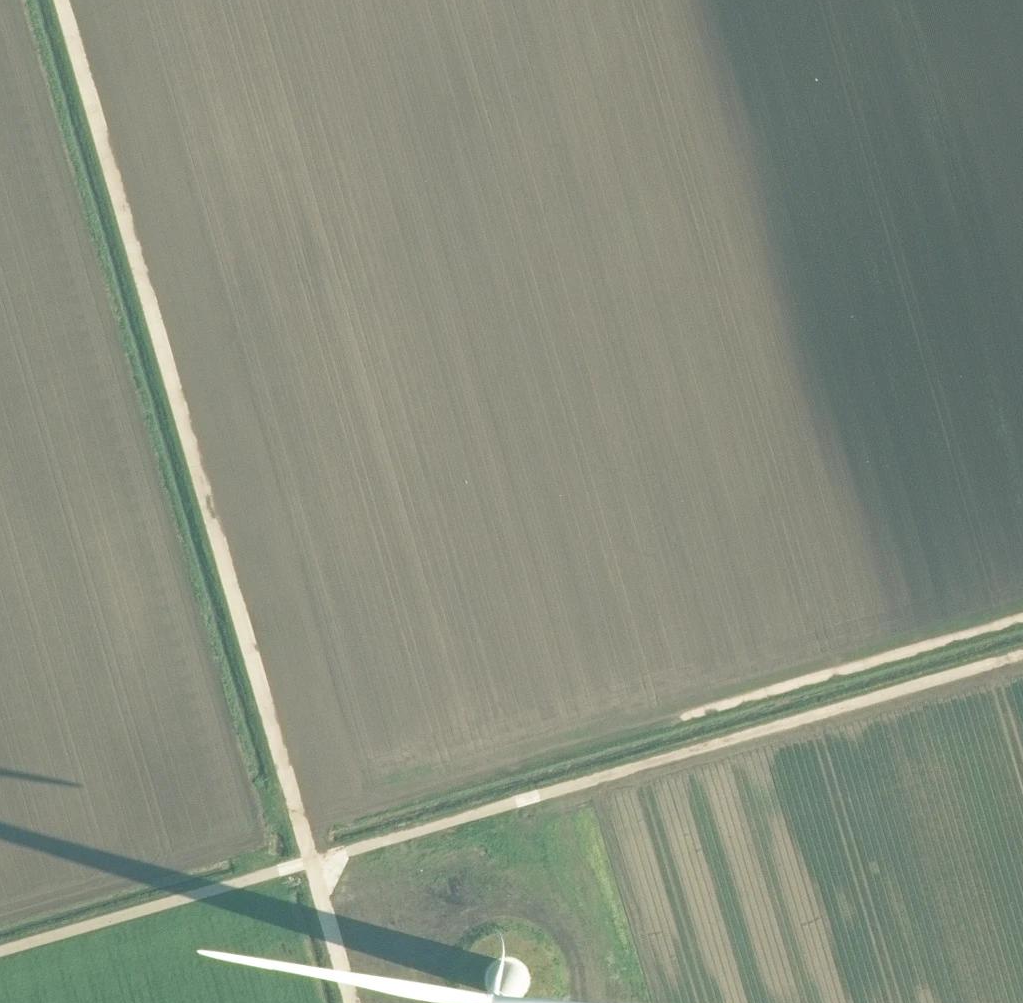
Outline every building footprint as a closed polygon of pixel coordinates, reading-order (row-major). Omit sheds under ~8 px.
[(527,982),(527,979),(527,977),(526,974),(526,972),(524,970),(523,967),(522,966),(520,964),(518,962),(515,961),(513,960),(511,960),(508,959),(506,959),(503,960),(501,960),(498,961),(496,962),(494,964),(492,966),(491,967),(489,970),(488,972),(488,974),(487,977),(487,979),(487,982),(488,984),(488,987),(489,989),(491,991),(492,993),(494,995),(496,996),(498,997),(501,998),(503,999),(506,999),(508,999),(511,999),(513,998),(515,997),(518,996),(520,995),(522,993),(523,991),(524,989),(526,987),(526,984),(527,982)]
